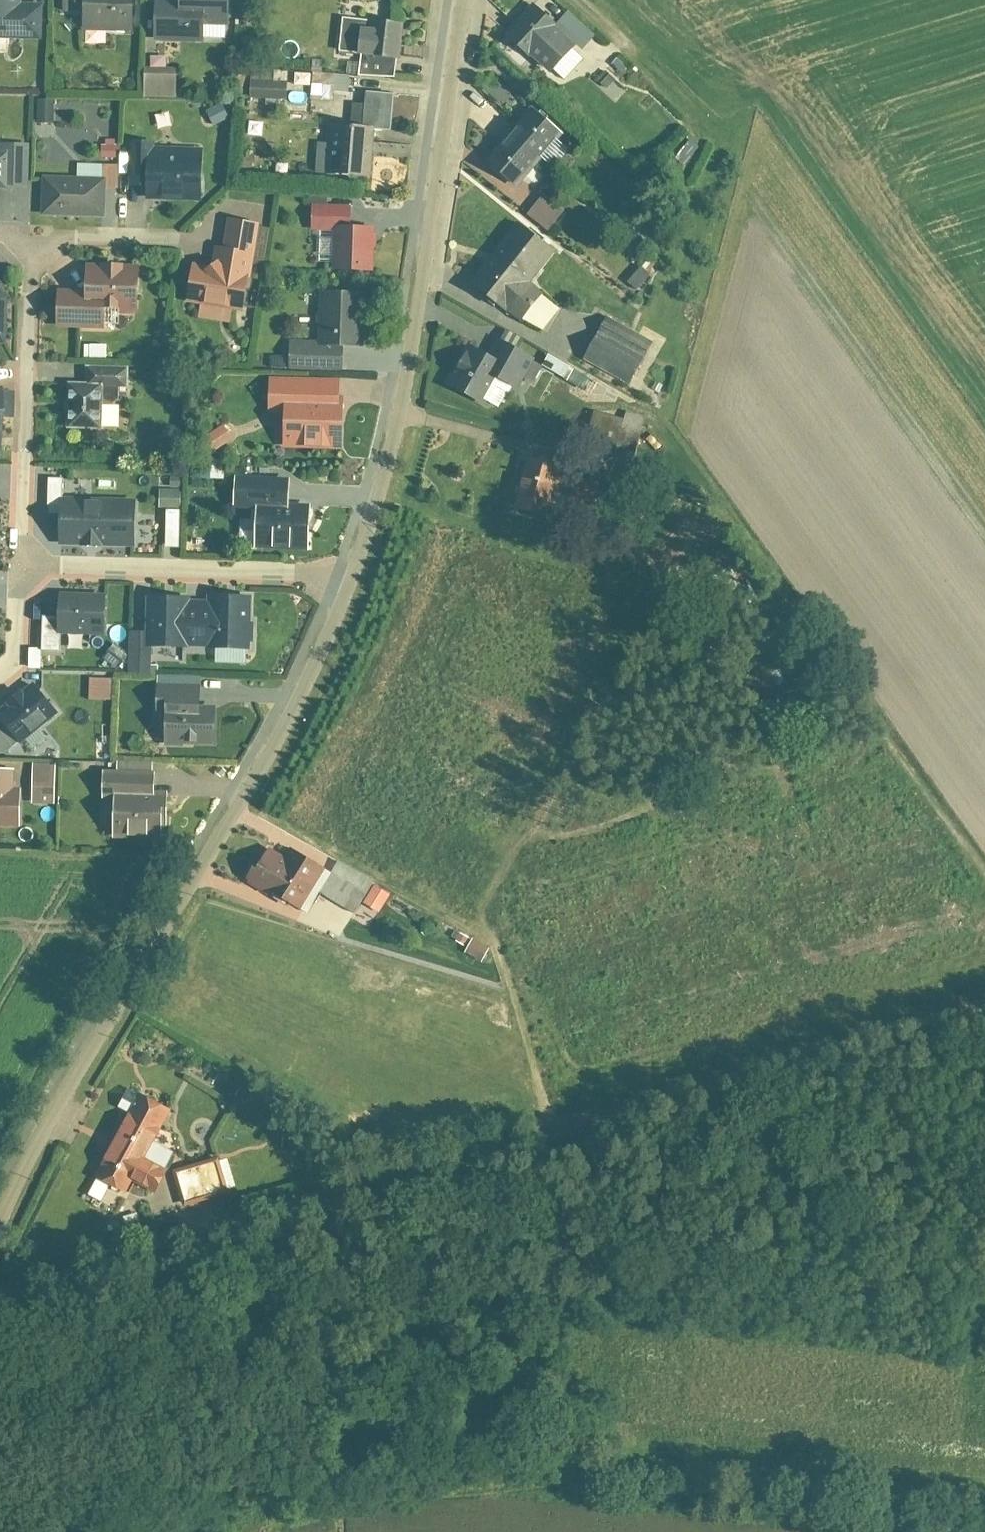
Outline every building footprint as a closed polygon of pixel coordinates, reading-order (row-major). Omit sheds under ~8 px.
[(38,37),(38,0),(18,0),(0,0),(0,36),(38,37)] [(80,32),(132,30),(131,0),(79,0),(80,32)] [(178,8),(149,9),(150,41),(206,40),(205,30),(232,29),(231,0),(178,0),(178,8)] [(551,0),(521,35),(569,73),(597,38),(551,0)] [(340,7),(339,52),(358,53),(358,76),(395,76),(395,53),(402,53),(403,8),(340,7)] [(147,74),(146,98),(176,99),(177,75),(147,74)] [(395,93),(368,92),(366,121),(394,122),(395,93)] [(536,110),(491,162),(517,183),(562,132),(536,110)] [(331,124),(330,173),(375,174),(375,124),(331,124)] [(29,186),(29,144),(0,144),(0,186),(29,186)] [(150,148),(149,197),(204,198),(204,148),(150,148)] [(109,188),(124,189),(125,164),(110,163),(109,188)] [(40,173),(41,216),(106,215),(105,172),(40,173)] [(338,225),(360,225),(360,203),(323,204),(323,225),(338,225)] [(185,308),(242,320),(262,223),(225,215),(211,284),(191,280),(185,308)] [(551,297),(534,285),(558,254),(513,220),(469,279),(514,313),(530,325),(551,297)] [(338,225),(339,271),(379,270),(378,225),(360,225),(338,225)] [(140,264),(83,265),(83,302),(57,303),(58,328),(110,327),(109,311),(141,310),(140,264)] [(320,288),(321,347),(366,346),(365,287),(320,288)] [(605,322),(585,359),(629,383),(649,347),(605,322)] [(509,411),(523,382),(524,382),(537,357),(502,339),(496,352),(473,341),(452,383),(509,411)] [(290,351),(291,373),(346,371),(345,349),(290,351)] [(97,366),(97,368),(69,369),(70,429),(112,428),(111,396),(126,396),(125,365),(97,366)] [(277,413),(277,448),(344,447),(343,400),(337,400),(337,378),(272,379),(272,413),(277,413)] [(530,453),(513,505),(544,514),(551,492),(592,504),(599,479),(558,466),(560,462),(530,453)] [(273,500),(297,502),(298,477),(249,474),(248,499),(273,500)] [(71,495),(70,540),(107,542),(109,497),(71,495)] [(109,497),(107,542),(145,543),(146,498),(109,497)] [(273,500),(270,541),(321,545),(324,504),(297,502),(273,500)] [(72,615),(71,628),(116,629),(118,593),(73,591),(72,615)] [(164,629),(163,643),(211,645),(212,631),(213,594),(165,592),(164,629)] [(212,631),(211,645),(259,647),(262,596),(213,594),(212,631)] [(54,614),(53,647),(71,648),(71,628),(72,615),(54,614)] [(163,643),(164,629),(143,628),(141,669),(162,670),(163,643)] [(30,735),(33,739),(68,712),(46,683),(11,710),(17,717),(30,735)] [(159,703),(163,746),(219,742),(215,699),(159,703)] [(14,751),(30,735),(17,717),(0,730),(0,750),(14,751)] [(112,793),(151,794),(153,761),(116,760),(116,769),(97,768),(97,792),(112,793)] [(34,765),(33,806),(59,807),(60,766),(34,765)] [(24,832),(23,771),(0,771),(0,832),(24,832)] [(112,793),(111,832),(154,833),(154,820),(164,820),(164,793),(151,794),(112,793)] [(269,839),(244,885),(298,914),(323,868),(269,839)] [(376,885),(363,909),(376,916),(389,893),(376,885)] [(165,1169),(143,1157),(169,1109),(129,1088),(120,1105),(132,1111),(98,1175),(127,1190),(134,1178),(155,1189),(165,1169)] [(179,1173),(187,1202),(233,1190),(226,1161),(179,1173)]
